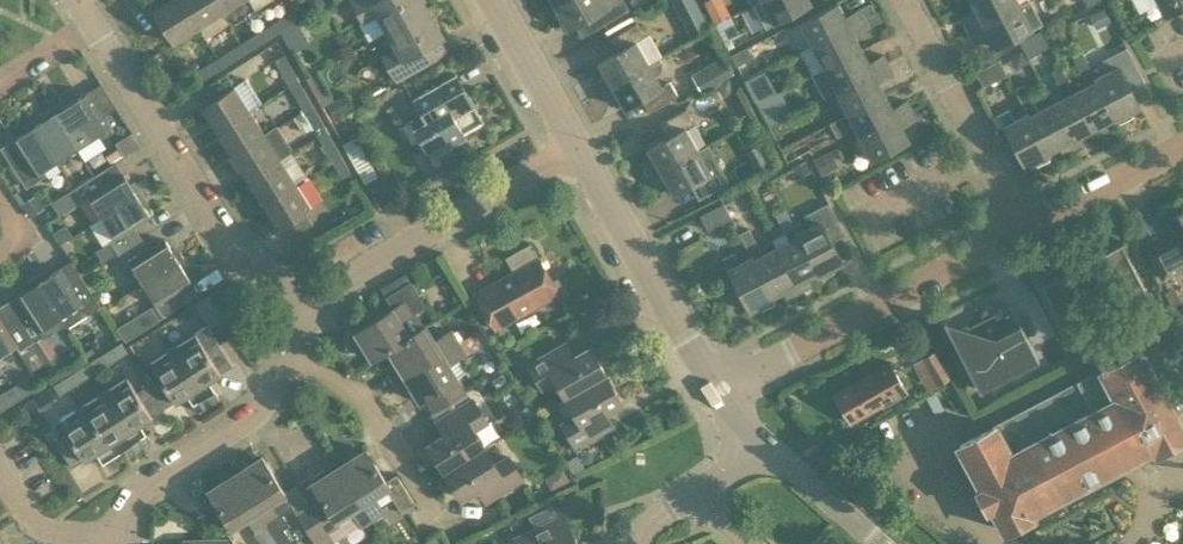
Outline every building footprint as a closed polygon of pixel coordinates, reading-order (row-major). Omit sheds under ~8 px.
[(196,27),(179,0),(167,0),(151,10),(172,42),(196,27)] [(196,27),(220,12),(213,0),(179,0),(196,27)] [(220,12),(238,0),(213,0),(220,12)] [(304,1),(311,12),(324,3),(322,0),(305,0),(304,1)] [(426,9),(421,0),(350,0),(363,23),(378,15),(387,31),(426,9)] [(552,3),(567,29),(575,24),(596,12),(604,26),(629,11),(625,4),(622,0),(557,0),(552,3)] [(690,36),(707,27),(692,0),(671,0),(690,36)] [(703,1),(703,2),(714,23),(730,14),(722,0),(705,0),(703,1)] [(762,1),(753,6),(765,28),(811,5),(809,0),(764,0),(762,1)] [(1017,0),(978,0),(972,3),(978,15),(963,22),(968,33),(1020,6),(1017,0)] [(1166,18),(1182,9),(1182,0),(1156,0),(1166,18)] [(1020,6),(968,33),(973,42),(988,34),(995,49),(1042,25),(1030,1),(1020,6)] [(799,21),(812,45),(864,18),(859,8),(844,16),(837,2),(799,21)] [(869,3),(859,8),(864,18),(874,13),(869,3)] [(1103,8),(1089,15),(1096,28),(1110,21),(1103,8)] [(441,36),(426,9),(387,31),(395,45),(380,53),(396,83),(430,64),(421,47),(441,36)] [(799,52),(811,75),(823,68),(860,47),(854,36),(885,20),(880,10),(874,13),(864,18),(812,45),(799,52)] [(263,27),(270,37),(295,21),(288,11),(263,27)] [(730,14),(714,23),(728,49),(749,37),(746,32),(740,35),(730,14)] [(296,21),(281,31),(292,52),(309,43),(296,21)] [(615,51),(597,61),(604,73),(603,78),(600,80),(605,89),(658,58),(657,57),(659,53),(650,37),(647,36),(644,38),(636,24),(609,40),(615,51)] [(263,27),(239,42),(246,52),(270,37),(263,27)] [(1040,30),(1026,37),(1033,52),(1047,44),(1040,30)] [(246,52),(239,42),(215,57),(222,67),(246,52)] [(868,61),(860,47),(823,68),(811,75),(823,98),(836,92),(888,64),(882,54),(868,61)] [(1095,77),(1116,119),(1140,107),(1129,86),(1143,79),(1126,47),(1101,60),(1107,71),(1095,77)] [(747,48),(731,56),(737,67),(753,59),(747,48)] [(1021,48),(1009,55),(1016,68),(1028,61),(1021,48)] [(273,60),(288,86),(298,79),(284,54),(273,60)] [(1086,86),(1073,92),(1093,131),(1096,137),(1105,132),(1103,129),(1105,125),(1116,119),(1095,77),(1083,54),(1072,59),(1086,86)] [(722,56),(691,74),(701,91),(732,74),(722,56)] [(196,83),(222,67),(215,57),(190,73),(196,83)] [(658,58),(605,89),(610,97),(613,95),(617,96),(624,108),(642,98),(650,111),(677,95),(669,82),(662,86),(655,73),(659,71),(661,62),(658,58)] [(1007,74),(1000,59),(975,71),(982,87),(1007,74)] [(836,92),(847,114),(885,95),(878,81),(893,74),(888,64),(836,92)] [(1063,97),(1051,103),(1073,148),(1082,144),(1080,141),(1082,136),(1093,131),(1073,92),(1060,65),(1050,71),(1063,97)] [(456,145),(453,139),(481,123),(454,75),(412,99),(429,128),(415,136),(429,160),(456,145)] [(728,78),(717,85),(724,96),(735,89),(728,78)] [(298,79),(288,86),(302,111),(312,104),(298,79)] [(1015,89),(1027,113),(1048,155),(1049,155),(1048,153),(1058,148),(1063,150),(1065,153),(1073,148),(1051,103),(1037,110),(1024,84),(1015,89)] [(248,110),(233,86),(202,106),(217,130),(248,110)] [(779,90),(757,102),(769,125),(791,114),(779,90)] [(49,108),(75,149),(97,135),(100,140),(113,132),(88,92),(61,109),(57,103),(49,108)] [(847,114),(830,123),(836,136),(846,131),(844,128),(852,124),(860,139),(912,111),(906,100),(891,107),(885,95),(847,114)] [(302,111),(316,136),(326,129),(312,104),(302,111)] [(46,118),(33,126),(55,161),(75,149),(49,108),(42,112),(46,118)] [(1024,167),(1048,155),(1027,113),(1014,119),(1008,108),(997,114),(1003,125),(1024,167)] [(650,167),(655,175),(698,151),(685,128),(693,123),(686,109),(658,125),(666,138),(647,149),(654,160),(653,165),(650,167)] [(263,135),(248,110),(217,130),(232,154),(263,135)] [(917,119),(912,111),(860,139),(872,161),(909,141),(902,127),(917,119)] [(55,161),(33,126),(30,121),(22,125),(26,131),(0,147),(0,148),(26,188),(46,174),(43,169),(55,161)] [(326,129),(316,136),(330,160),(340,154),(326,129)] [(279,159),(263,135),(232,154),(248,179),(279,159)] [(342,143),(364,184),(378,176),(355,136),(342,143)] [(119,148),(108,155),(112,161),(123,154),(119,148)] [(698,151),(655,175),(659,184),(663,182),(667,183),(673,194),(692,183),(699,197),(726,182),(719,168),(710,173),(698,151)] [(831,151),(814,160),(822,175),(839,166),(831,151)] [(350,172),(340,154),(330,160),(340,178),(350,172)] [(769,155),(755,163),(759,171),(773,163),(769,155)] [(294,183),(279,159),(248,179),(263,203),(294,183)] [(114,162),(75,187),(83,199),(87,196),(101,217),(141,191),(136,183),(131,187),(122,173),(114,162)] [(807,162),(794,168),(800,179),(813,172),(807,162)] [(309,208),(294,183),(263,203),(278,227),(281,226),(288,238),(312,223),(305,211),(309,208)] [(83,199),(75,187),(51,202),(59,214),(83,199)] [(141,191),(101,217),(114,238),(115,239),(134,226),(150,216),(141,201),(146,198),(141,191)] [(37,194),(22,204),(30,216),(45,207),(37,194)] [(723,203),(700,215),(708,229),(731,217),(723,203)] [(797,236),(816,273),(817,272),(818,275),(842,263),(827,234),(840,227),(828,204),(804,216),(809,226),(796,233),(797,236)] [(1145,249),(1163,281),(1182,270),(1182,209),(1162,220),(1170,235),(1145,249)] [(788,240),(773,248),(795,292),(804,287),(802,284),(804,280),(816,273),(797,236),(796,233),(784,210),(775,215),(788,240)] [(65,226),(54,233),(60,241),(71,234),(65,226)] [(104,246),(96,251),(103,262),(118,252),(141,237),(134,226),(115,239),(114,238),(110,241),(110,242),(104,246)] [(739,234),(751,257),(773,299),(774,299),(772,296),(780,292),(785,293),(786,296),(795,292),(773,248),(762,254),(749,228),(739,234)] [(143,282),(183,257),(178,249),(173,252),(164,238),(148,248),(141,237),(118,252),(125,264),(129,261),(143,282)] [(514,270),(474,293),(493,328),(559,291),(540,256),(538,257),(529,242),(506,255),(514,270)] [(1070,338),(1094,326),(1078,297),(1109,281),(1121,303),(1143,291),(1145,293),(1147,292),(1122,245),(1123,244),(1123,242),(1038,286),(1039,288),(1041,287),(1070,341),(1071,340),(1070,338)] [(749,311),(773,299),(751,257),(739,263),(733,252),(722,258),(749,311)] [(116,254),(110,258),(113,263),(120,259),(116,254)] [(187,264),(183,257),(143,282),(157,304),(153,307),(160,318),(199,293),(191,282),(192,281),(182,267),(187,264)] [(34,277),(64,325),(66,328),(99,306),(71,261),(45,278),(41,272),(34,277)] [(30,286),(4,303),(30,342),(42,335),(44,338),(64,325),(34,277),(27,281),(30,286)] [(370,358),(387,348),(406,336),(397,321),(422,306),(409,282),(384,297),(391,309),(354,331),(370,358)] [(1171,289),(1165,292),(1172,305),(1181,300),(1175,290),(1171,289)] [(17,346),(31,369),(43,362),(30,342),(4,303),(0,306),(0,357),(17,346)] [(199,311),(193,303),(182,310),(187,319),(199,311)] [(1029,348),(1031,342),(1026,340),(1007,303),(994,310),(984,307),(980,320),(968,326),(966,324),(943,316),(981,390),(1036,362),(1029,348)] [(1173,317),(1159,324),(1165,336),(1179,329),(1173,317)] [(130,319),(117,327),(125,340),(138,332),(130,319)] [(206,323),(170,346),(207,403),(218,396),(207,379),(232,364),(206,323)] [(423,326),(406,336),(387,348),(403,374),(457,343),(450,331),(432,341),(423,326)] [(1071,361),(1088,352),(1082,340),(1064,350),(1071,361)] [(53,385),(59,395),(127,352),(120,342),(53,385)] [(463,354),(457,343),(403,374),(419,401),(424,398),(431,408),(448,398),(442,388),(456,379),(455,377),(464,372),(456,358),(463,354)] [(564,397),(606,374),(590,347),(573,356),(566,343),(528,364),(542,389),(555,381),(564,397)] [(157,375),(146,382),(163,409),(185,394),(195,410),(207,403),(170,346),(148,361),(157,375)] [(937,350),(913,363),(928,389),(951,376),(937,350)] [(1139,350),(1078,381),(1018,412),(963,440),(957,443),(978,484),(972,487),(984,511),(990,508),(1002,530),(1030,515),(1028,511),(1060,495),(1120,464),(1151,448),(1153,452),(1175,440),(1182,437),(1139,350)] [(851,421),(879,405),(881,409),(908,393),(891,362),(867,376),(835,394),(851,421)] [(622,403),(606,374),(564,397),(574,415),(561,422),(575,447),(612,426),(605,412),(622,403)] [(126,375),(102,390),(138,447),(149,440),(139,424),(163,409),(146,382),(135,389),(126,375)] [(24,379),(12,387),(19,398),(31,390),(24,379)] [(19,398),(12,387),(0,395),(0,411),(19,398)] [(81,404),(106,444),(117,437),(127,454),(138,447),(102,390),(81,404)] [(427,443),(444,470),(482,446),(471,429),(485,421),(471,399),(443,416),(451,428),(427,443)] [(113,455),(106,444),(81,404),(58,419),(68,434),(56,442),(71,465),(94,450),(102,462),(113,455)] [(529,405),(519,411),(525,420),(535,414),(529,405)] [(41,412),(31,418),(41,434),(51,428),(41,412)] [(492,463),(482,446),(444,470),(461,497),(484,482),(492,495),(520,478),(505,455),(492,463)] [(337,467),(371,520),(382,513),(372,497),(385,488),(401,512),(413,504),(395,475),(384,482),(364,450),(337,467)] [(267,527),(277,542),(278,543),(293,543),(283,528),(289,524),(282,514),(292,507),(260,458),(234,475),(267,527)] [(314,502),(308,505),(326,534),(338,526),(334,520),(349,510),(360,527),(371,520),(337,467),(305,487),(314,502)] [(562,468),(545,477),(551,488),(568,479),(562,468)] [(234,475),(208,491),(231,527),(247,517),(257,533),(267,527),(234,475)] [(326,534),(308,505),(296,513),(316,543),(327,543),(331,541),(326,534)] [(563,514),(515,537),(518,543),(577,543),(563,514)] [(264,543),(273,543),(277,542),(267,527),(257,533),(264,543)]
